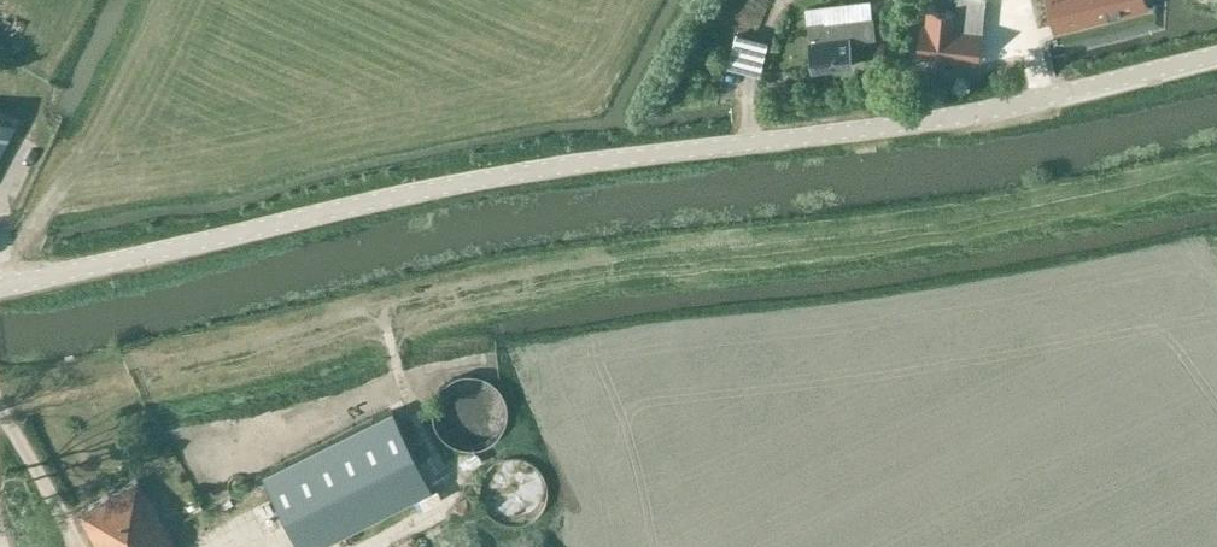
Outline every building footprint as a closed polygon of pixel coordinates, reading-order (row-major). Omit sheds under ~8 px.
[(1059,24),(1143,3),(1142,0),(1053,0),(1059,24)] [(980,30),(982,13),(953,10),(930,7),(928,25),(922,24),(919,52),(980,58),(983,31),(980,30)] [(853,65),(850,39),(875,36),(873,17),(824,23),(823,21),(808,23),(811,40),(814,70),(853,65)] [(894,19),(882,21),(884,36),(896,34),(894,19)] [(770,40),(738,31),(729,65),(761,73),(770,40)] [(15,122),(0,114),(0,151),(15,122)] [(497,398),(495,386),(489,377),(484,372),(478,368),(468,365),(460,365),(455,367),(450,368),(444,372),(439,377),(436,382),(433,387),(432,394),(432,401),(433,407),(435,413),(439,418),(443,422),(447,426),(454,429),(461,430),(467,430),(474,429),(481,425),(485,422),(491,416),(494,411),(496,404),(497,398)] [(262,473),(299,546),(308,546),(430,486),(391,409),(262,473)] [(544,477),(544,476),(543,471),(541,465),(536,455),(532,451),(525,447),(517,445),(513,444),(507,444),(499,446),(489,453),(484,458),(481,464),(480,468),(479,475),(479,482),(481,488),(483,493),(487,498),(490,501),(497,506),(503,508),(509,509),(516,509),(523,507),(534,500),(537,496),(541,490),(543,482),(544,477)] [(135,478),(76,512),(97,546),(176,546),(135,478)]
